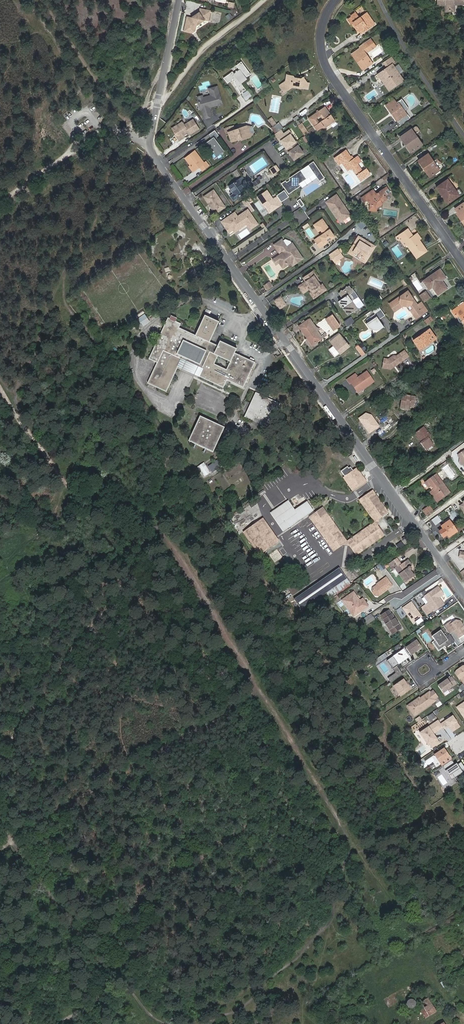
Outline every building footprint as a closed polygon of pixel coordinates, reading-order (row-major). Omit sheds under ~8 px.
[(438,5),(445,5),(445,11),(455,11),(454,4),(463,4),(463,0),(438,0),(438,5)] [(186,10),(184,22),(195,24),(196,20),(205,14),(209,15),(211,5),(200,2),(199,6),(196,8),(197,9),(195,11),(194,9),(191,11),(186,10)] [(363,28),(365,31),(375,24),(367,13),(359,18),(356,12),(350,16),(352,18),(348,20),(350,23),(353,21),(359,30),(363,28)] [(376,46),(371,39),(370,40),(373,43),(367,47),(369,51),(376,46)] [(352,55),(362,69),(367,65),(368,67),(373,64),(365,53),(369,51),(367,47),(364,44),(360,47),(361,48),(352,55)] [(404,80),(393,64),(395,62),(391,57),(383,62),(387,68),(380,73),(383,78),(388,75),(392,80),(386,85),(390,90),(404,80)] [(240,80),(250,72),(240,60),(235,63),(238,67),(238,68),(235,68),(234,71),(233,71),(231,69),(223,76),(227,81),(233,76),(234,78),(233,79),(238,87),(240,91),(245,87),(240,80)] [(284,83),(278,87),(281,91),(283,90),(285,92),(293,86),(294,87),(308,89),(309,83),(307,83),(303,78),(302,79),(294,78),(293,76),(286,75),(286,79),(283,81),(284,83)] [(388,75),(383,78),(382,79),(386,85),(392,80),(388,75)] [(216,86),(208,88),(210,95),(211,97),(208,97),(208,95),(202,97),(202,96),(200,95),(198,96),(197,97),(198,98),(197,98),(200,109),(201,108),(204,118),(211,116),(208,107),(210,106),(211,106),(210,103),(213,103),(213,105),(217,104),(218,105),(221,104),(221,103),(216,86)] [(246,98),(252,93),(247,88),(242,92),(246,98)] [(386,106),(391,113),(393,112),(396,117),(395,118),(397,121),(407,114),(399,103),(397,104),(394,100),(386,106)] [(331,114),(329,116),(326,111),(328,110),(325,106),(308,118),(317,131),(320,128),(324,126),(325,128),(331,124),(329,122),(334,119),(331,114)] [(93,113),(100,122),(104,119),(97,110),(93,113)] [(292,117),(294,120),(295,121),(301,117),(298,113),(292,117)] [(273,126),(277,123),(272,117),(268,120),(273,126)] [(171,127),(177,138),(188,131),(189,132),(189,133),(198,127),(192,118),(183,124),(181,120),(171,127)] [(276,132),(277,132),(283,128),(279,122),(273,126),(276,132)] [(250,137),(247,125),(234,129),(233,125),(225,127),(226,132),(228,132),(231,141),(238,139),(237,138),(240,137),(241,139),(250,137)] [(302,125),(299,127),(305,136),(308,134),(302,125)] [(278,133),(282,138),(292,131),(289,126),(278,133)] [(411,129),(402,136),(407,143),(405,144),(411,152),(422,144),(411,129)] [(281,138),(294,157),(299,153),(306,149),(293,130),(292,131),(282,138),(281,138)] [(188,131),(177,138),(178,139),(183,136),(183,135),(186,133),(187,134),(189,132),(188,131)] [(212,137),(204,144),(216,158),(224,152),(212,137)] [(192,164),(190,165),(189,166),(193,171),(200,167),(202,170),(209,165),(206,161),(204,162),(196,150),(187,156),(192,164)] [(348,157),(350,156),(346,150),(334,158),(339,165),(342,163),(347,171),(351,168),(360,181),(370,174),(357,156),(352,160),(350,161),(348,157)] [(418,160),(423,167),(425,166),(431,176),(439,170),(428,154),(418,160)] [(324,178),(312,161),(279,184),(287,195),(315,175),(320,181),(324,178)] [(273,175),(280,170),(276,164),(269,169),(273,175)] [(425,166),(423,167),(430,177),(431,176),(425,166)] [(228,187),(233,194),(230,196),(233,201),(250,189),(242,177),(228,187)] [(436,187),(441,195),(443,193),(449,201),(459,195),(447,179),(436,187)] [(186,195),(191,192),(188,187),(183,190),(186,195)] [(377,196),(376,194),(373,189),(361,198),(364,202),(367,200),(371,204),(369,211),(376,211),(377,208),(375,207),(382,202),(380,200),(385,196),(390,193),(386,187),(380,191),(381,193),(377,196)] [(216,215),(227,207),(214,189),(203,197),(216,215)] [(267,191),(258,198),(263,205),(264,204),(266,205),(268,209),(273,210),(277,206),(278,207),(283,204),(277,197),(273,200),(267,191)] [(339,224),(352,216),(338,193),(325,201),(339,224)] [(443,193),(441,195),(447,203),(449,201),(443,193)] [(387,199),(385,196),(380,200),(382,202),(375,207),(377,208),(383,204),(382,203),(387,199)] [(300,199),(297,200),(304,211),(307,209),(300,199)] [(460,219),(462,218),(463,220),(463,204),(455,209),(457,212),(456,213),(460,219)] [(237,217),(234,213),(221,222),(226,229),(229,227),(230,229),(228,230),(230,232),(233,230),(234,233),(238,230),(236,228),(244,222),(246,225),(250,230),(257,225),(247,210),(237,217)] [(324,218),(313,224),(320,235),(330,229),(324,218)] [(310,227),(306,230),(311,238),(314,236),(310,227)] [(319,248),(337,238),(332,229),(314,239),(319,248)] [(402,237),(407,244),(416,258),(427,251),(419,239),(421,238),(417,233),(413,236),(410,238),(407,235),(411,232),(408,229),(396,237),(398,240),(399,239),(402,237)] [(351,252),(356,255),(356,254),(361,257),(360,258),(365,261),(373,247),(360,239),(357,243),(354,248),(351,252)] [(282,240),(274,245),(277,250),(281,247),(283,250),(282,250),(284,252),(284,253),(282,254),(281,254),(276,258),(279,263),(283,268),(288,265),(286,263),(291,260),(294,265),(303,259),(298,251),(296,248),(295,248),(292,244),(287,247),(282,240)] [(338,250),(330,255),(335,262),(339,259),(337,256),(340,253),(338,250)] [(422,281),(429,290),(432,287),(438,295),(448,288),(442,280),(446,277),(440,269),(422,281)] [(306,281),(301,284),(305,290),(310,287),(310,288),(312,291),(316,296),(326,290),(322,284),(320,286),(317,281),(315,277),(316,276),(313,271),(303,278),(306,281)] [(301,284),(298,286),(303,293),(310,288),(310,287),(305,290),(301,284)] [(342,299),(341,300),(344,306),(343,307),(348,315),(358,308),(353,300),(354,299),(350,294),(354,292),(349,286),(339,293),(342,299)] [(426,290),(419,295),(424,302),(431,298),(426,290)] [(401,305),(403,304),(404,305),(408,306),(410,305),(413,309),(411,311),(416,319),(424,313),(408,291),(389,303),(395,311),(401,307),(401,305)] [(280,300),(281,298),(280,297),(275,301),(280,308),(286,304),(284,303),(283,304),(280,300)] [(452,311),(456,316),(459,314),(463,322),(463,302),(452,311)] [(386,315),(381,309),(375,314),(370,317),(372,319),(365,324),(369,330),(371,329),(374,330),(377,330),(380,329),(381,329),(384,327),(379,320),(386,315)] [(171,315),(170,318),(168,317),(149,357),(157,361),(147,382),(166,391),(181,358),(202,368),(198,376),(222,388),(226,380),(243,388),(254,363),(234,353),(236,348),(220,340),(217,345),(209,342),(219,321),(205,314),(195,335),(179,327),(181,323),(175,321),(177,318),(171,315)] [(332,316),(326,320),(333,331),(339,326),(332,316)] [(310,318),(308,320),(322,338),(326,335),(321,328),(316,327),(310,318)] [(300,325),(313,344),(322,338),(308,320),(308,319),(300,325)] [(311,345),(313,344),(300,325),(298,326),(311,345)] [(430,329),(413,340),(420,350),(436,338),(430,329)] [(331,342),(340,354),(349,346),(340,334),(331,342)] [(362,356),(365,353),(359,344),(355,347),(362,356)] [(384,359),(382,368),(390,370),(409,357),(404,351),(397,356),(393,356),(388,359),(384,359)] [(181,358),(178,366),(198,376),(202,368),(181,358)] [(361,388),(362,390),(374,382),(366,372),(358,378),(355,374),(347,380),(349,384),(351,383),(356,391),(361,388)] [(256,393),(244,417),(253,421),(255,417),(262,421),(260,425),(268,429),(280,404),(256,393)] [(406,406),(410,407),(413,408),(415,397),(402,395),(400,408),(406,409),(406,406)] [(224,428),(200,416),(188,441),(213,452),(224,428)] [(415,434),(421,442),(420,443),(426,450),(433,444),(428,437),(430,435),(423,427),(415,434)] [(326,478),(331,485),(346,475),(354,486),(365,478),(358,468),(351,472),(338,452),(329,459),(337,471),(326,478)] [(223,464),(219,458),(208,466),(212,471),(223,464)] [(204,462),(198,467),(204,476),(210,472),(204,462)] [(443,468),(450,479),(455,475),(447,464),(443,468)] [(428,488),(429,487),(431,486),(433,489),(432,490),(431,491),(438,501),(450,493),(436,474),(425,483),(428,488)] [(346,475),(331,485),(333,489),(346,480),(354,490),(367,482),(365,478),(354,486),(346,475)] [(323,508),(321,509),(345,544),(342,546),(349,546),(348,543),(376,523),(378,525),(379,520),(378,521),(365,501),(376,494),(374,491),(360,500),(376,522),(347,542),(323,508)] [(437,502),(438,501),(431,491),(429,492),(437,502)] [(297,494),(291,497),(295,504),(301,500),(297,494)] [(389,513),(376,494),(365,501),(378,521),(379,520),(389,513)] [(284,518),(295,510),(289,501),(271,513),(283,531),(290,526),(284,518)] [(307,502),(295,510),(284,518),(290,526),(313,510),(307,502)] [(423,511),(427,516),(433,511),(430,506),(423,511)] [(345,544),(321,509),(309,517),(333,552),(342,546),(345,544)] [(279,542),(263,519),(243,532),(259,556),(279,542)] [(440,533),(442,537),(446,534),(449,537),(457,532),(449,521),(441,527),(444,530),(440,533)] [(348,543),(349,546),(356,555),(385,535),(378,525),(376,523),(348,543)] [(403,541),(396,545),(399,549),(405,545),(403,541)] [(413,570),(415,569),(415,568),(414,567),(415,565),(414,564),(416,562),(412,557),(405,562),(401,555),(392,561),(397,568),(399,566),(409,581),(417,575),(413,570)] [(331,597),(331,598),(350,584),(339,568),(294,599),(302,611),(316,600),(318,602),(328,595),(330,598),(331,597)] [(385,576),(377,583),(377,586),(375,585),(372,588),(372,591),(375,595),(378,595),(392,584),(385,576)] [(435,611),(443,605),(437,596),(442,592),(438,586),(425,596),(429,602),(426,605),(431,612),(435,609),(435,611)] [(360,600),(354,592),(344,598),(357,616),(369,607),(363,598),(360,600)] [(344,598),(342,600),(355,617),(357,616),(344,598)] [(411,601),(401,608),(414,628),(425,621),(411,601)] [(383,620),(392,634),(401,628),(392,614),(392,615),(389,611),(381,616),(384,620),(383,620)] [(373,617),(364,623),(365,626),(375,620),(373,617)] [(463,634),(463,626),(460,621),(456,620),(452,623),(449,625),(448,623),(444,626),(449,634),(454,630),(455,631),(454,632),(459,638),(463,634)] [(445,637),(441,630),(432,636),(436,641),(433,643),(438,650),(445,646),(446,648),(455,642),(449,634),(445,637)] [(411,655),(421,647),(416,641),(406,648),(411,655)] [(408,656),(403,648),(387,660),(396,673),(388,678),(391,682),(403,674),(397,666),(406,660),(405,658),(408,656)] [(463,666),(456,671),(457,672),(455,673),(460,678),(463,675),(463,666)] [(443,693),(457,683),(452,677),(448,680),(448,679),(438,686),(443,693)] [(411,689),(409,685),(408,686),(403,679),(394,686),(399,693),(400,692),(402,695),(411,689)] [(435,700),(429,691),(417,700),(417,699),(407,705),(411,711),(413,709),(416,713),(435,700)] [(463,719),(463,700),(455,707),(463,719)] [(461,726),(452,713),(439,723),(444,729),(447,727),(452,733),(461,726)] [(452,759),(444,747),(434,753),(441,765),(452,759)] [(419,1007),(425,1018),(436,1012),(428,998),(421,1002),(423,1005),(419,1007)] [(406,1004),(407,1005),(407,1006),(409,1008),(410,1008),(411,1008),(412,1008),(414,1007),(415,1005),(415,1003),(415,1002),(414,1001),(413,1000),(412,999),(410,999),(409,999),(408,1000),(407,1001),(407,1002),(406,1004)]
